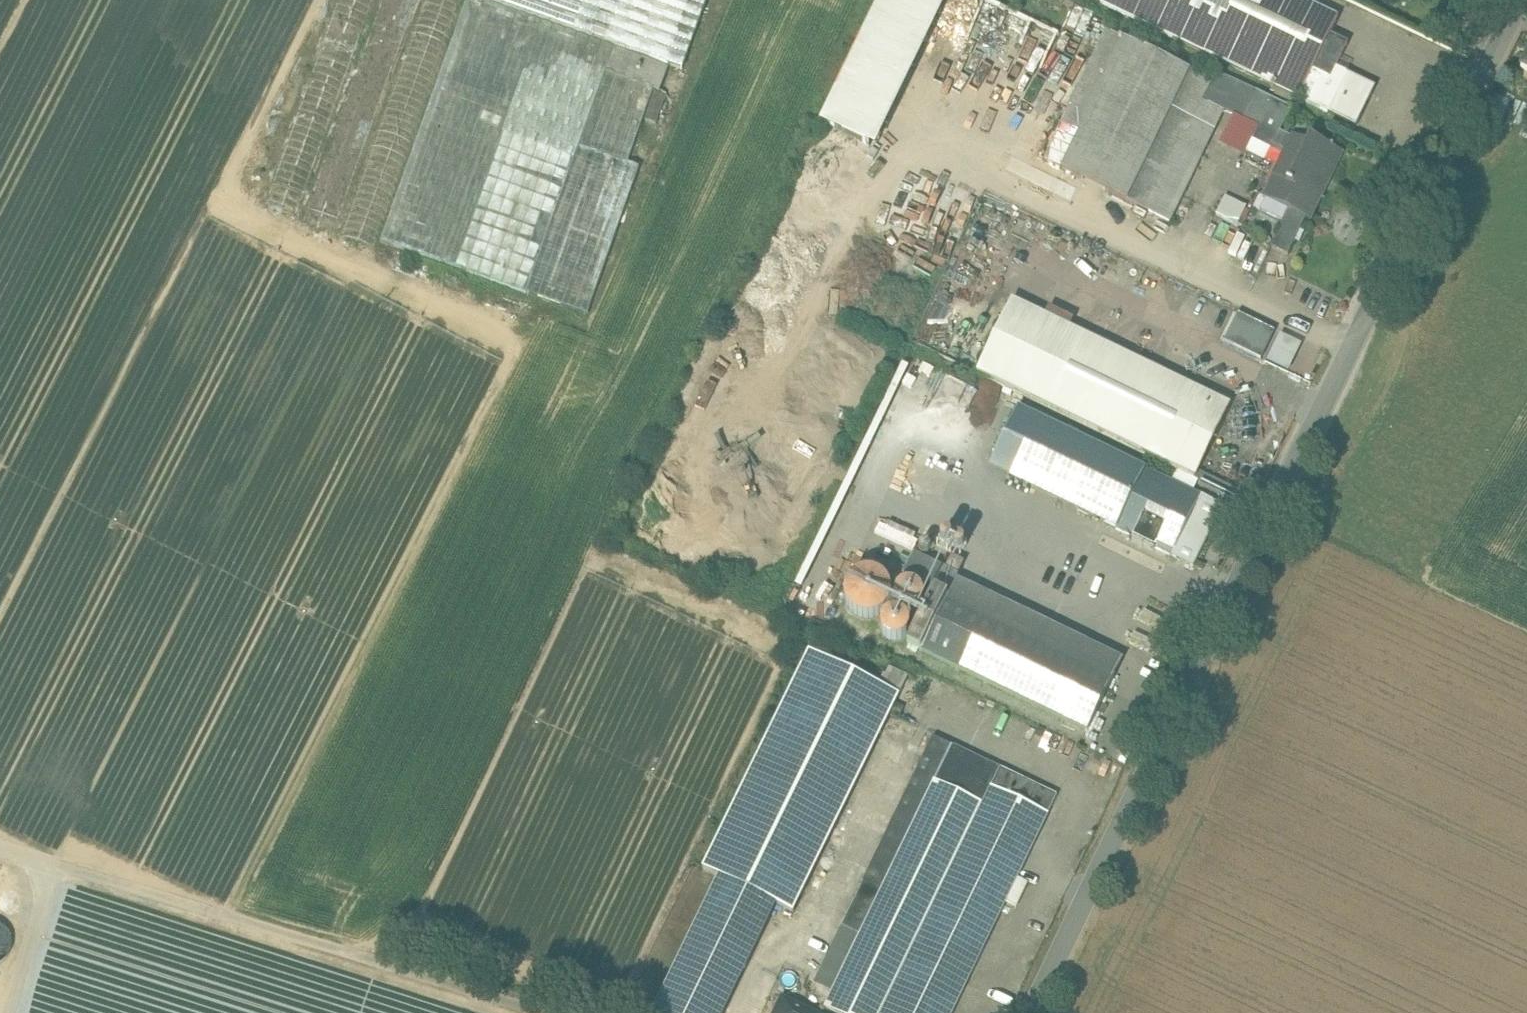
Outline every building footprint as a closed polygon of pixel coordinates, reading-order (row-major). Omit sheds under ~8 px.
[(262,207),(297,220),(375,0),(335,0),(262,207)] [(300,222),(335,235),(419,0),(379,0),(300,222)] [(340,237),(375,250),(381,234),(464,0),(424,0),(340,237)] [(381,242),(382,242),(587,315),(603,271),(603,272),(640,167),(628,163),(654,89),(656,89),(660,91),(669,65),(682,70),(707,0),(467,0),(381,242)] [(819,123),(869,147),(940,0),(879,0),(819,123)] [(1100,3),(1172,37),(1190,0),(1102,0),(1100,3)] [(1172,37),(1209,54),(1235,0),(1190,0),(1172,37)] [(1303,0),(1235,0),(1209,54),(1328,112),(1347,73),(1336,68),(1348,43),(1330,34),(1338,17),(1303,0)] [(1211,80),(1107,29),(1044,160),(1148,211),(1149,210),(1202,100),(1211,80)] [(1256,90),(1216,71),(1211,80),(1202,100),(1224,110),(1242,119),(1256,90)] [(660,91),(656,89),(645,119),(656,123),(667,93),(660,91)] [(1291,107),(1256,90),(1242,119),(1259,127),(1261,122),(1280,131),(1291,107)] [(1224,110),(1202,100),(1149,210),(1170,220),(1224,110)] [(1307,141),(1293,134),(1292,137),(1280,131),(1261,122),(1259,127),(1254,136),(1285,151),(1263,196),(1289,209),(1271,246),(1288,255),(1306,217),(1311,220),(1343,152),(1310,136),(1307,141)] [(1237,223),(1246,204),(1224,194),(1215,212),(1237,223)] [(1211,395),(1013,299),(977,373),(1175,469),(1211,395)] [(1274,332),(1238,314),(1225,341),(1261,359),(1274,332)] [(1211,395),(1175,469),(1194,478),(1230,404),(1211,395)] [(1146,468),(1018,407),(993,459),(1120,520),(1146,468)] [(1223,505),(1146,468),(1120,520),(1115,528),(1172,556),(1194,566),(1223,505)] [(903,551),(909,541),(886,526),(880,535),(903,551)] [(930,551),(930,548),(930,546),(929,544),(927,543),(924,542),(922,543),(920,544),(919,546),(918,548),(919,551),(920,553),(922,554),(925,554),(927,554),(929,553),(930,551)] [(958,575),(913,553),(903,575),(933,590),(934,588),(948,594),(958,575)] [(890,604),(892,595),(890,586),(885,578),(877,573),(868,571),(859,573),(851,578),(846,586),(845,595),(846,604),(852,612),(859,617),(868,618),(877,616),(885,611),(890,604)] [(923,603),(924,597),(922,592),(919,587),(915,584),(909,583),(903,584),(899,587),(896,592),(895,598),(896,603),(899,608),(904,611),(909,612),(915,611),(919,608),(923,603)] [(948,594),(934,588),(933,590),(907,644),(1088,731),(1115,675),(948,594)] [(909,631),(910,625),(909,620),(906,615),(901,612),(895,611),(890,612),(885,615),(882,620),(881,626),(882,631),(885,636),(890,639),(896,640),(901,639),(906,636),(909,631)] [(809,649),(703,867),(720,875),(776,903),(794,912),(908,676),(889,667),(885,675),(883,674),(879,684),(809,649)] [(842,927),(859,935),(825,1008),(836,1012),(953,1012),(1057,796),(933,736),(842,927)] [(653,1012),(723,1012),(776,903),(720,875),(653,1012)] [(783,1001),(777,1012),(808,1012),(783,1001)]
